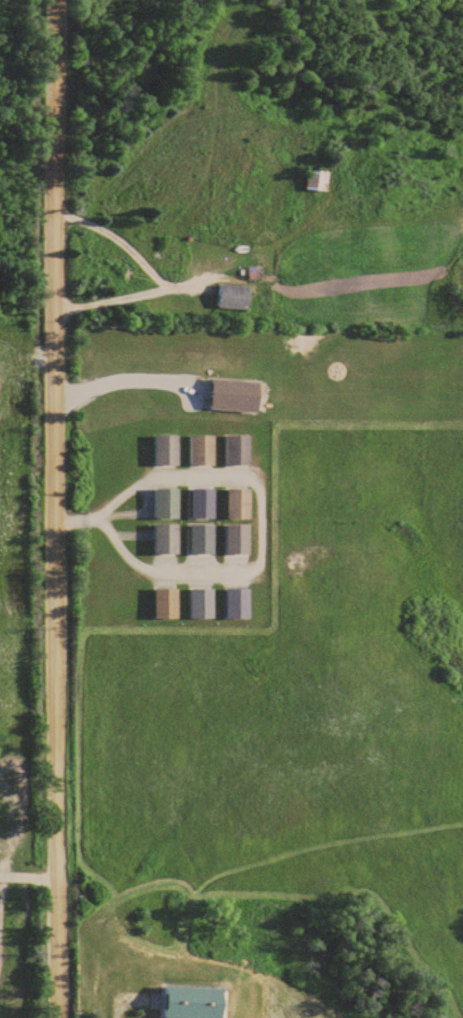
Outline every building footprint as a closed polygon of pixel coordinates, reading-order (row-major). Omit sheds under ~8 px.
[(331,171),(310,170),(309,190),(330,191),(331,171)] [(300,294),(300,281),(291,281),(291,294),(300,294)] [(251,285),(220,285),(220,309),(251,309),(251,285)] [(263,382),(214,380),(212,409),(261,412),(263,382)] [(181,436),(158,436),(158,465),(181,465),(181,436)] [(217,465),(217,436),(193,436),(193,466),(217,465)] [(229,436),(229,465),(253,465),(253,436),(229,436)] [(182,489),(157,488),(156,511),(149,511),(149,518),(181,519),(182,489)] [(218,489),(194,489),(194,518),(218,518),(218,489)] [(230,519),(253,519),(253,489),(230,489),(230,519)] [(181,525),(157,525),(157,555),(181,555),(181,525)] [(217,554),(217,525),(193,525),(193,554),(217,554)] [(229,554),(252,554),(252,525),(229,525),(229,554)] [(181,620),(181,589),(157,589),(157,620),(181,620)] [(193,620),(216,620),(216,590),(193,590),(193,620)] [(228,620),(252,620),(252,590),(228,590),(228,620)] [(230,988),(162,985),(161,1017),(229,1017),(230,988)]
